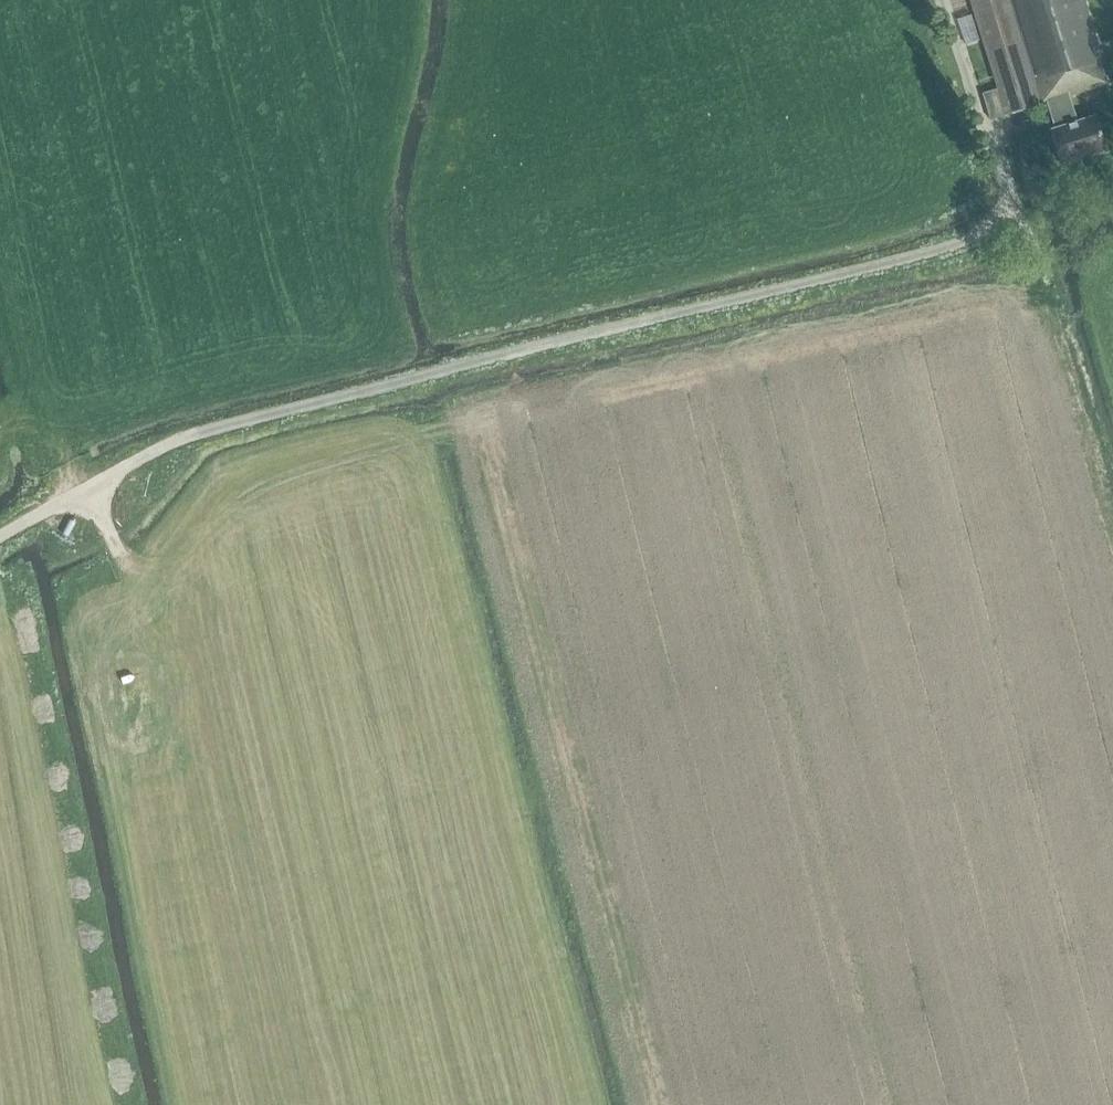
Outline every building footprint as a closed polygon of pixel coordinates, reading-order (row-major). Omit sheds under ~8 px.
[(998,90),(983,95),(991,120),(1006,116),(1047,104),(1055,130),(1050,132),(1060,166),(1105,152),(1095,118),(1078,123),(1070,97),(1107,85),(1100,62),(1103,62),(1083,0),(970,0),(998,90)]
